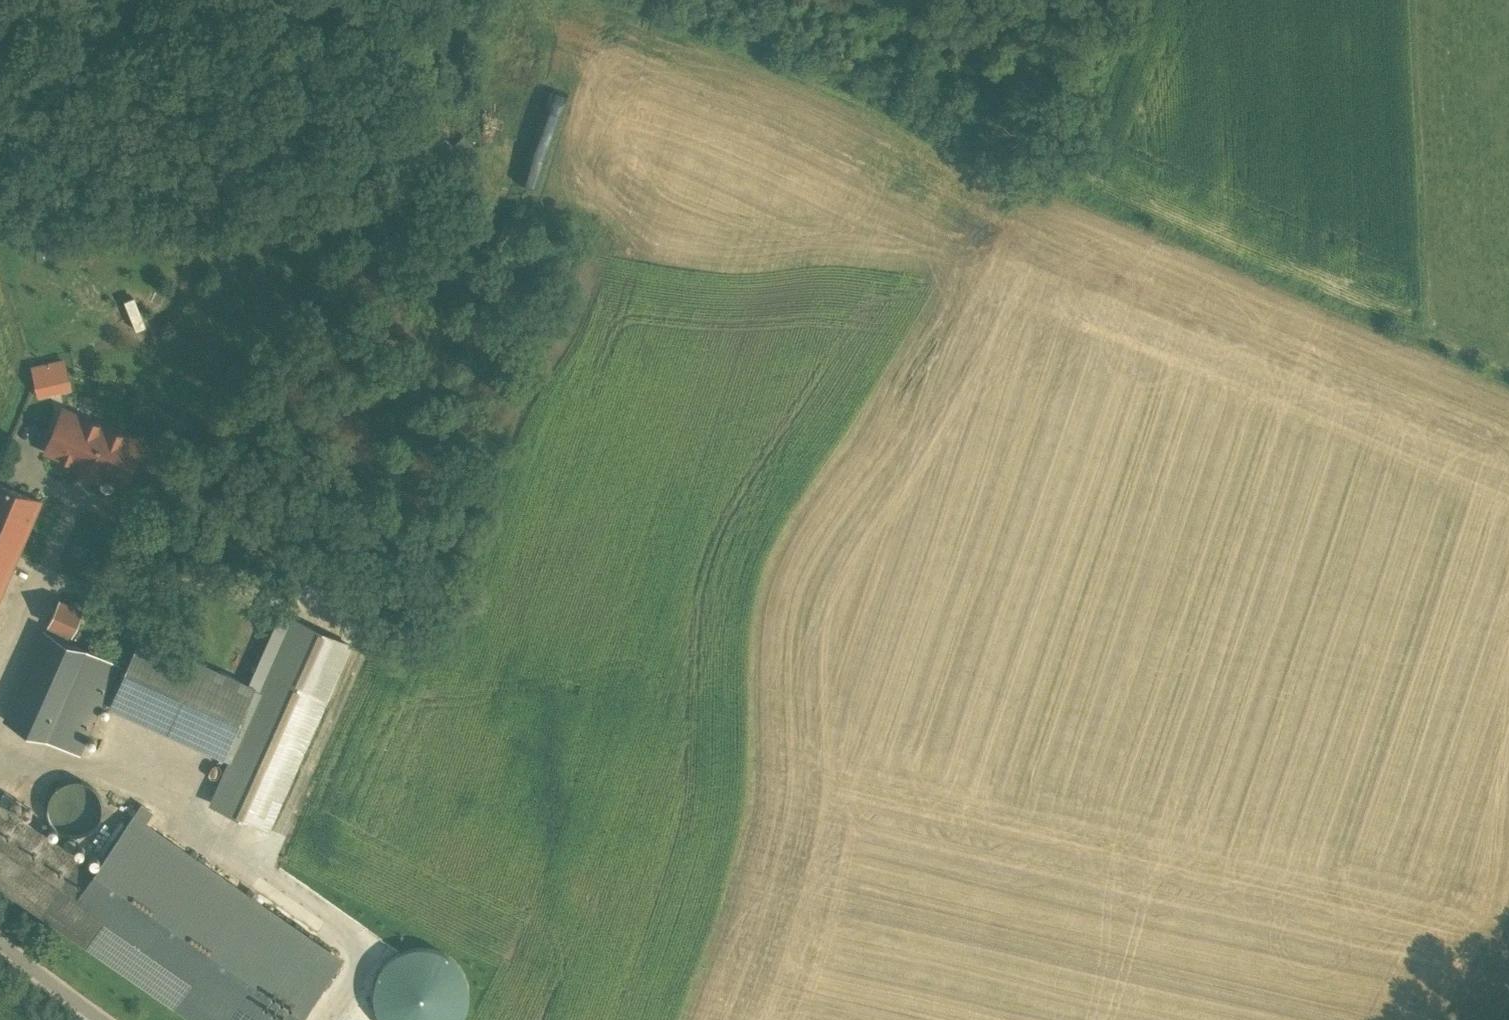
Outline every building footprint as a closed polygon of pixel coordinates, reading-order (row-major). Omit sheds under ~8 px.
[(531,137),(540,143),(561,115),(552,108),(531,137)] [(66,358),(29,362),(32,394),(69,390),(66,358)] [(142,442),(65,408),(47,449),(76,462),(75,465),(102,477),(103,474),(124,483),(142,442)] [(0,481),(0,595),(41,499),(0,481)] [(83,619),(55,607),(2,726),(78,760),(117,671),(69,649),(83,619)] [(249,682),(141,634),(108,707),(229,760),(209,804),(270,831),(354,644),(281,611),(249,682)] [(82,782),(75,781),(66,782),(56,789),(51,797),(49,806),(52,820),(57,827),(68,833),(81,833),(93,827),(99,819),(101,813),(102,804),(97,792),(91,786),(82,782)] [(0,804),(0,884),(175,1005),(212,951),(93,868),(0,804)] [(93,868),(212,951),(175,1005),(197,1019),(296,1019),(340,957),(133,811),(93,868)] [(374,1009),(380,1019),(463,1019),(469,1005),(469,989),(465,973),(455,960),(442,951),(426,946),(410,948),(394,954),(383,965),(375,978),(372,994),(374,1009)]
